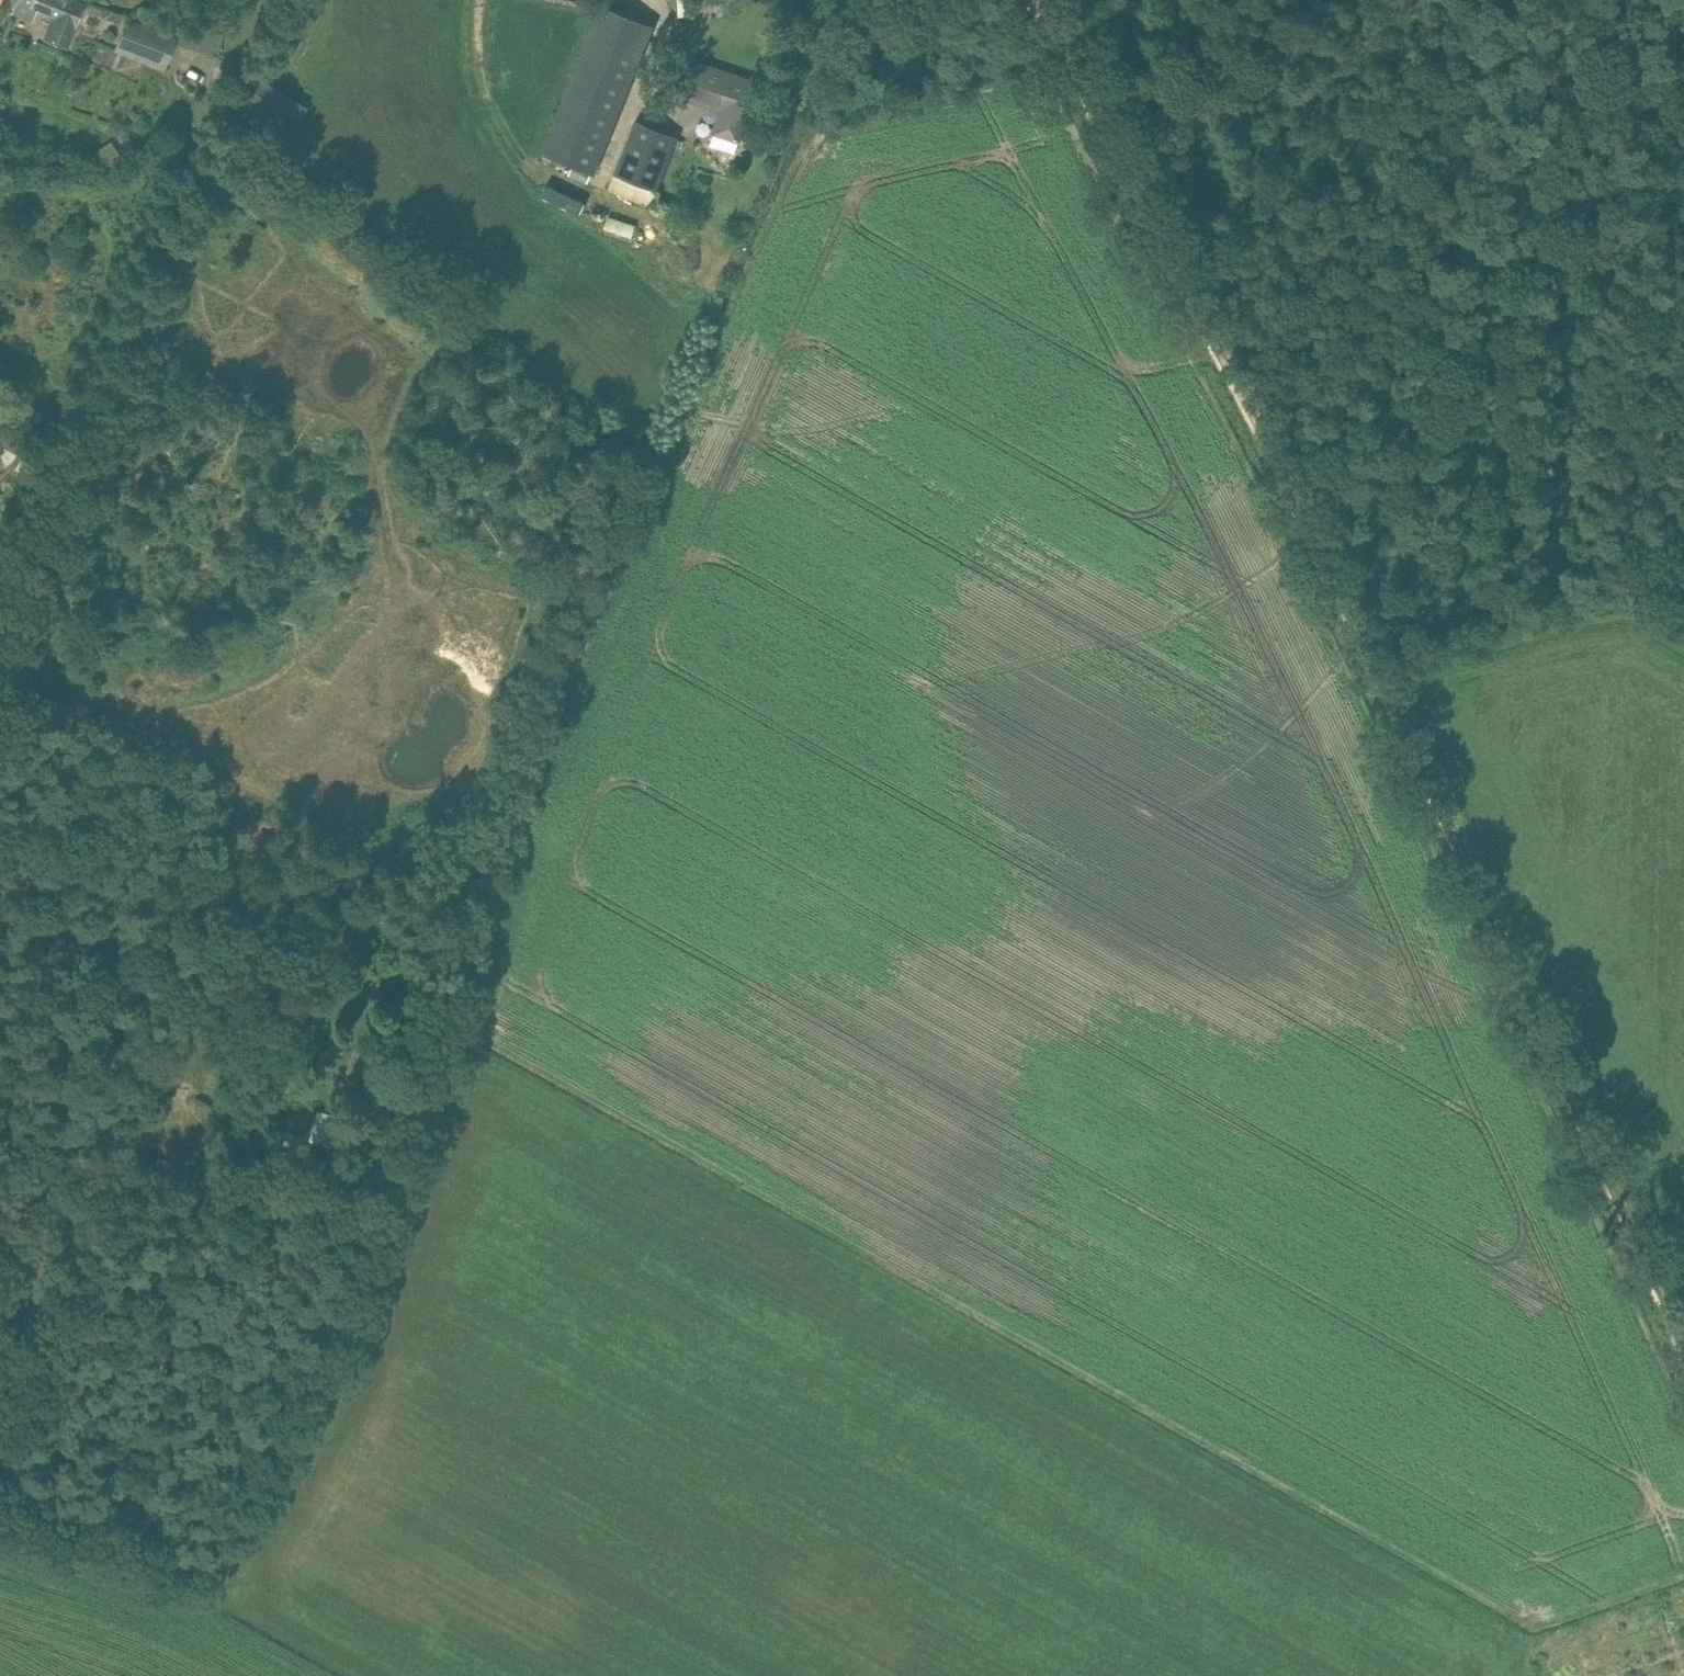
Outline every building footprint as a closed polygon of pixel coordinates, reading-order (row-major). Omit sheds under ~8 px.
[(83,3),(75,0),(17,0),(16,3),(53,18),(45,40),(67,48),(83,3)] [(653,25),(602,5),(542,152),(594,173),(653,25)] [(113,51),(163,70),(176,38),(126,18),(113,51)] [(686,95),(721,106),(713,133),(714,133),(711,145),(735,153),(738,142),(758,83),(697,63),(686,95)] [(264,80),(251,110),(300,131),(313,101),(264,80)] [(608,190),(651,208),(658,191),(679,137),(635,121),(608,190)]
